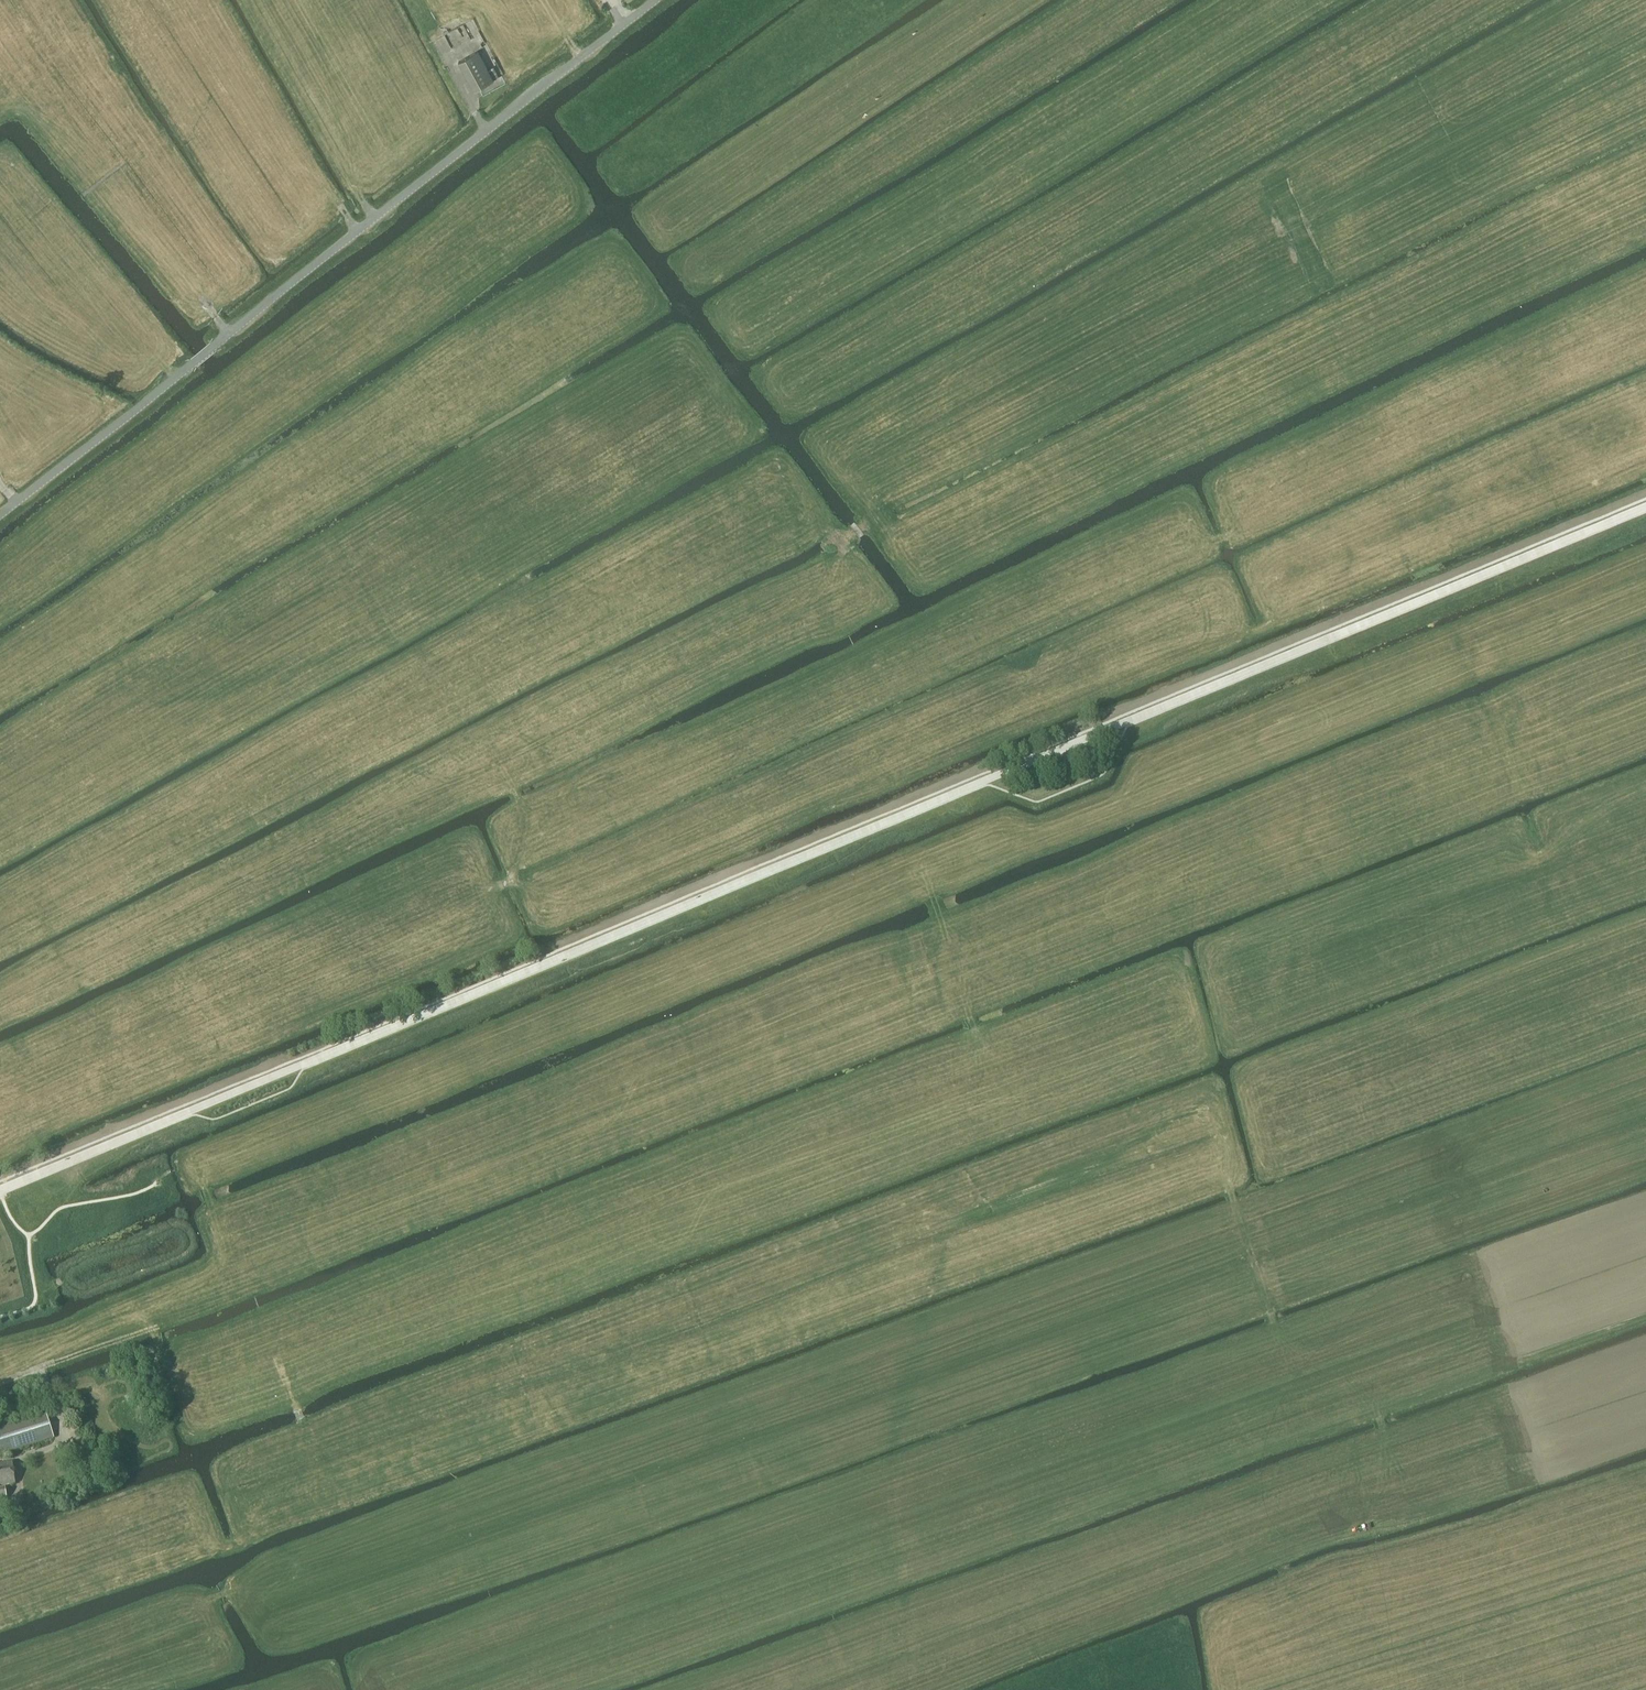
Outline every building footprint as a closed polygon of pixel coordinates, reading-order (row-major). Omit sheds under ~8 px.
[(474,91),(493,80),(477,51),(458,62),(474,91)] [(52,1438),(53,1438),(52,1435),(45,1413),(0,1427),(0,1454),(52,1438)] [(14,1484),(11,1463),(0,1464),(0,1485),(14,1484)]
